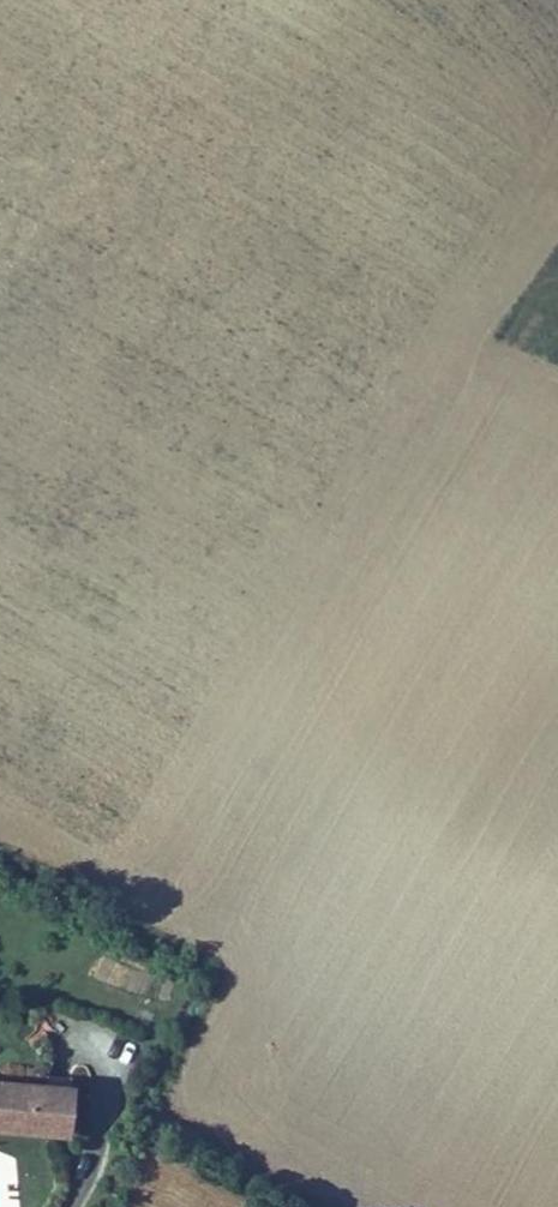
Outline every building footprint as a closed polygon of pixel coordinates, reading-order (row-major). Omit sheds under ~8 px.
[(14,1121),(13,1131),(64,1136),(68,1089),(0,1083),(0,1120),(14,1121)] [(13,1131),(14,1121),(0,1120),(0,1130),(13,1131)]
